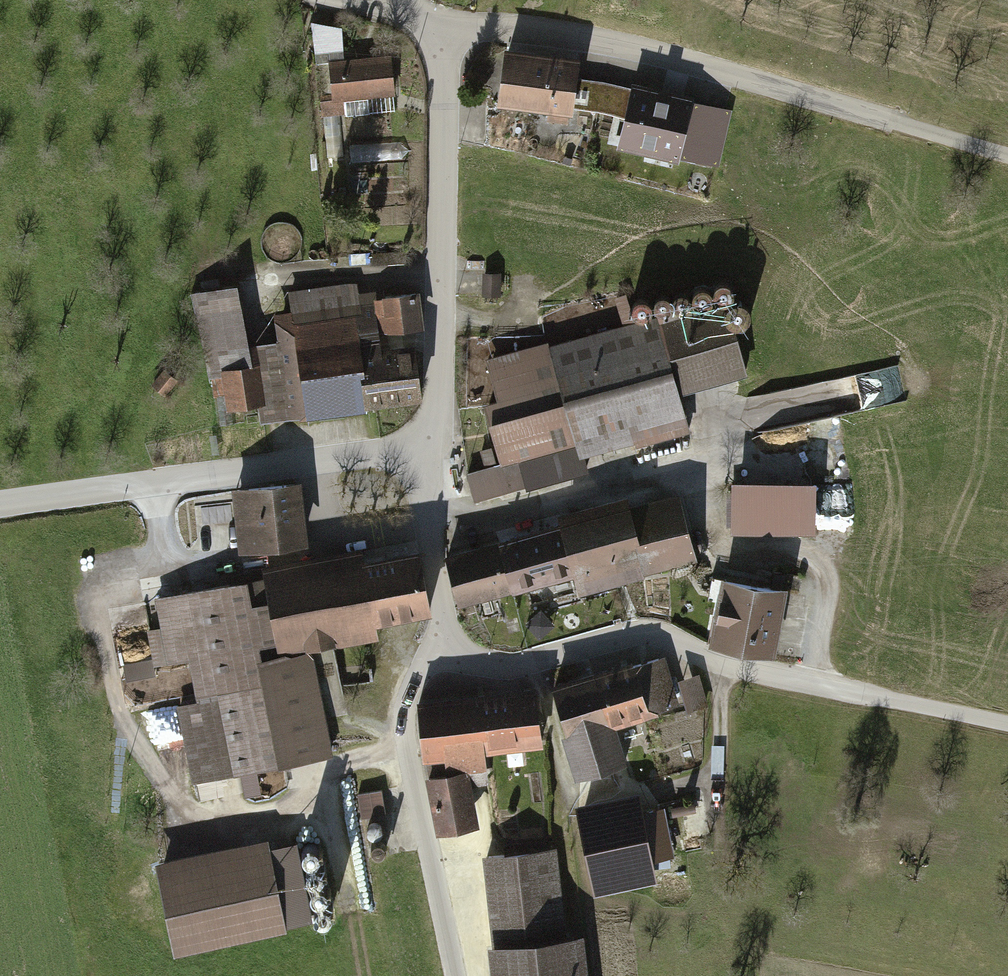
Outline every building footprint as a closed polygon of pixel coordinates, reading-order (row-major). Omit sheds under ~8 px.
[(339,33),(308,26),(311,69),(324,68),(327,118),(393,113),(390,63),(341,67),(339,33)] [(576,66),(498,56),(491,112),(568,122),(576,66)] [(683,87),(615,72),(600,138),(668,153),(670,144),(697,150),(707,107),(680,101),(683,87)] [(322,124),(325,164),(343,163),(340,123),(322,124)] [(344,146),(345,166),(405,162),(404,142),(344,146)] [(724,277),(625,294),(628,312),(727,295),(724,277)] [(256,416),(300,411),(294,364),(287,306),(269,308),(272,336),(245,339),(231,281),(188,291),(208,377),(219,374),(224,409),(254,404),(256,416)] [(287,306),(294,364),(354,357),(353,345),(375,342),(374,331),(420,325),(415,284),(355,291),(354,282),(286,290),(287,306)] [(502,284),(475,283),(475,312),(501,313),(502,284)] [(676,390),(743,372),(725,304),(659,322),(657,315),(547,345),(545,338),(482,355),(493,395),(479,399),(496,464),(464,472),(472,502),(552,481),(545,453),(577,445),(581,459),(687,431),(676,390)] [(411,338),(375,342),(353,345),(354,357),(294,364),(300,411),(301,416),(363,409),(362,399),(418,392),(411,338)] [(165,367),(148,383),(160,394),(176,378),(165,367)] [(853,376),(751,396),(756,426),(858,406),(853,376)] [(727,475),(725,530),(812,533),(813,478),(727,475)] [(227,498),(234,551),(303,543),(295,479),(226,487),(227,498)] [(489,535),(489,537),(504,591),(573,572),(578,593),(693,562),(674,492),(625,505),(622,492),(553,511),(555,517),(489,535)] [(460,602),(504,591),(489,537),(446,549),(460,602)] [(175,705),(189,781),(329,756),(308,643),(373,631),(371,621),(428,611),(416,545),(359,555),(358,548),(255,567),(257,575),(155,593),(161,624),(145,627),(152,666),(186,660),(193,701),(175,705)] [(707,646),(770,657),(782,586),(719,575),(707,646)] [(574,611),(564,615),(568,627),(579,623),(574,611)] [(555,616),(527,623),(531,640),(559,633),(555,616)] [(546,683),(572,776),(622,762),(611,724),(673,706),(660,657),(629,666),(627,660),(546,683)] [(674,680),(682,707),(704,701),(696,673),(674,680)] [(538,746),(533,686),(415,696),(420,756),(439,754),(440,769),(480,765),(479,751),(538,746)] [(432,832),(474,824),(463,768),(422,776),(432,832)] [(244,779),(247,796),(263,794),(260,777),(244,779)] [(354,794),(360,821),(387,816),(381,788),(354,794)] [(574,806),(592,879),(646,866),(643,856),(664,850),(653,808),(633,813),(628,793),(574,806)] [(290,834),(311,919),(334,913),(314,828),(290,834)] [(262,832),(149,858),(169,948),(282,922),(262,832)] [(485,975),(584,975),(579,928),(564,930),(554,847),(479,855),(488,938),(481,939),(485,975)]
